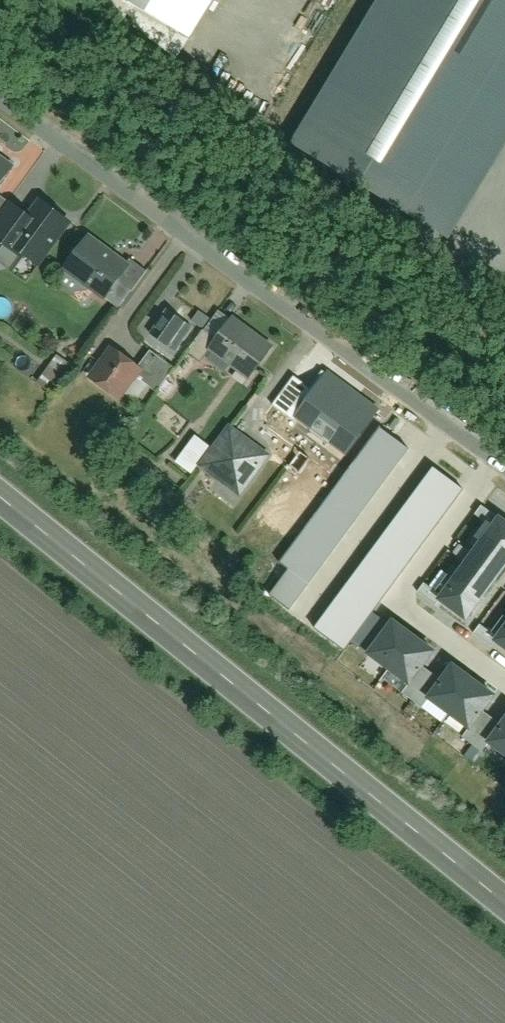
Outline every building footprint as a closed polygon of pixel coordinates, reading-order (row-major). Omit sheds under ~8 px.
[(192,38),(215,0),(130,0),(192,38)] [(504,142),(504,0),(384,0),(299,145),(451,234),(504,142)] [(0,159),(0,179),(9,166),(0,159)] [(70,224),(39,202),(28,218),(11,205),(0,220),(0,243),(37,270),(70,224)] [(122,266),(77,234),(55,265),(100,298),(122,266)] [(190,332),(167,317),(147,346),(169,361),(190,332)] [(264,342),(234,318),(207,352),(238,376),(264,342)] [(141,363),(118,346),(95,376),(117,393),(141,363)] [(380,411),(331,374),(315,394),(297,417),(346,455),(380,411)] [(297,417),(315,394),(296,379),(275,406),(294,421),(297,417)] [(205,446),(180,427),(161,453),(185,471),(205,446)] [(411,450),(382,428),(280,562),(290,570),(271,594),(290,608),(411,450)] [(268,458),(229,429),(200,468),(239,497),(268,458)] [(464,489),(432,466),(314,627),(346,650),(464,489)] [(501,519),(486,539),(504,553),(504,522),(501,519)] [(486,539),(471,559),(497,578),(504,567),(504,553),(486,539)] [(497,578),(471,559),(456,580),(482,599),(497,578)] [(482,599),(456,580),(441,600),(467,619),(482,599)] [(415,637),(394,622),(370,654),(391,669),(415,637)] [(435,652),(415,637),(391,669),(411,684),(435,652)] [(475,681),(454,666),(430,698),(451,713),(475,681)] [(495,696),(475,681),(451,713),(471,728),(495,696)] [(491,743),(504,753),(504,723),(491,743)]
